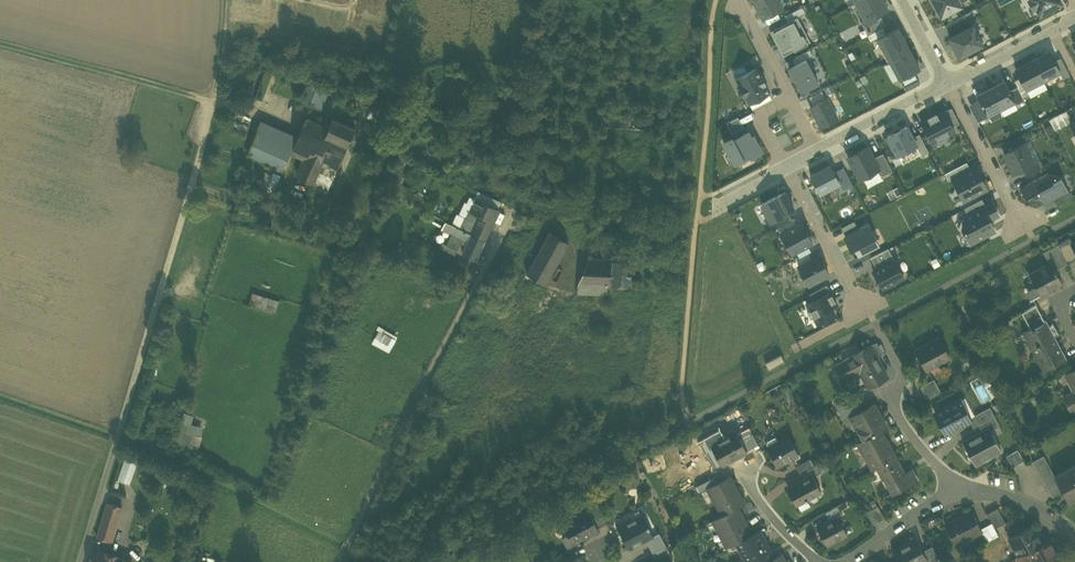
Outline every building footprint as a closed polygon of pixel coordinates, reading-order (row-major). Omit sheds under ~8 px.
[(763,17),(782,7),(778,0),(754,0),(763,17)] [(865,19),(879,12),(878,11),(887,6),(884,0),(860,0),(856,2),(865,19)] [(941,15),(960,5),(958,0),(934,0),(941,15)] [(1040,13),(1061,2),(1060,0),(1029,0),(1033,7),(1036,6),(1040,13)] [(785,15),(788,21),(797,16),(805,12),(802,6),(785,15)] [(861,21),(868,34),(883,26),(886,25),(879,12),(865,19),(861,21)] [(947,23),(953,34),(970,25),(964,13),(947,23)] [(788,21),(770,30),(783,55),(810,41),(797,16),(788,21)] [(857,23),(842,31),(846,40),(862,32),(857,23)] [(962,54),(983,43),(972,24),(970,25),(953,34),(949,36),(955,47),(957,46),(962,54)] [(871,40),(876,38),(886,33),(883,26),(868,34),(871,40)] [(876,38),(889,61),(911,49),(899,26),(886,33),(876,38)] [(792,58),(795,63),(806,57),(812,54),(809,49),(792,58)] [(921,67),(911,49),(889,61),(889,62),(898,78),(898,79),(902,78),(913,72),(921,67)] [(1049,51),(1033,60),(1043,79),(1059,71),(1053,60),(1049,51)] [(795,63),(788,67),(801,91),(819,82),(806,57),(795,63)] [(1059,57),(1053,60),(1059,71),(1063,77),(1068,74),(1059,57)] [(1033,60),(1016,69),(1020,76),(1026,88),(1043,79),(1033,60)] [(855,70),(851,62),(845,65),(850,73),(855,70)] [(893,81),(898,78),(889,62),(884,65),(893,81)] [(732,70),(736,77),(748,71),(744,63),(732,70)] [(745,94),(749,102),(769,92),(764,84),(765,83),(761,75),(760,76),(756,67),(748,71),(736,77),(741,86),(739,88),(739,92),(742,94),(745,94)] [(902,78),(905,84),(917,77),(913,72),(902,78)] [(1020,76),(1014,79),(1017,86),(1023,97),(1029,94),(1026,88),(1020,76)] [(318,85),(310,104),(321,109),(333,81),(321,77),(318,85)] [(920,83),(917,77),(905,84),(903,84),(906,91),(920,83)] [(1047,88),(1043,79),(1026,88),(1029,94),(1030,96),(1047,88)] [(1004,80),(989,87),(1000,108),(1014,101),(1015,100),(1010,90),(1004,80)] [(300,103),(309,106),(310,104),(318,85),(309,82),(300,103)] [(831,83),(823,88),(827,94),(835,90),(831,83)] [(1017,86),(1010,90),(1015,100),(1017,104),(1024,100),(1023,97),(1017,86)] [(1000,108),(989,87),(976,94),(978,99),(984,111),(987,115),(988,115),(1000,108)] [(814,104),(826,97),(822,90),(810,96),(814,104)] [(769,92),(749,102),(752,108),(772,98),(769,92)] [(371,109),(386,115),(390,104),(376,97),(371,109)] [(814,104),(810,106),(821,126),(838,117),(827,97),(826,97),(814,104)] [(975,115),(984,111),(978,99),(969,104),(975,115)] [(1018,108),(1014,101),(1000,108),(1003,114),(1004,115),(1018,108)] [(952,107),(944,111),(952,125),(959,121),(952,107)] [(1003,114),(1000,108),(988,115),(991,120),(1003,114)] [(386,115),(371,109),(368,117),(382,123),(386,115)] [(1055,130),(1070,122),(1072,121),(1066,109),(1049,119),(1055,130)] [(929,119),(922,122),(932,142),(955,130),(952,125),(944,111),(937,114),(936,112),(928,117),(929,119)] [(987,115),(984,111),(975,115),(978,121),(988,116),(987,115)] [(738,116),(726,122),(732,133),(744,127),(738,116)] [(293,150),(307,156),(315,160),(329,127),(306,117),(298,137),(293,148),(293,150)] [(323,163),(337,170),(338,168),(355,127),(333,118),(329,127),(315,160),(323,163)] [(292,148),(293,148),(298,137),(261,120),(248,154),(283,170),(292,148)] [(907,125),(887,135),(897,154),(898,154),(916,145),(917,144),(913,138),(907,125)] [(723,141),(728,150),(730,149),(737,161),(751,154),(752,156),(761,150),(755,140),(753,141),(751,136),(748,131),(733,139),(732,136),(723,141)] [(913,138),(917,144),(922,154),(928,151),(920,134),(913,138)] [(1029,151),(1034,148),(1030,140),(1024,142),(1029,151)] [(1009,166),(1013,174),(1023,169),(1033,163),(1027,151),(1029,151),(1024,142),(1004,153),(1010,165),(1009,166)] [(920,153),(916,145),(898,154),(902,163),(920,153)] [(867,146),(846,157),(858,180),(879,169),(873,157),(867,146)] [(1034,148),(1029,151),(1027,151),(1033,163),(1040,159),(1034,148)] [(735,162),(737,161),(730,149),(728,150),(735,162)] [(883,152),(873,157),(879,169),(883,175),(892,170),(883,152)] [(323,163),(315,160),(307,156),(297,176),(314,183),(323,163)] [(1040,159),(1033,163),(1023,169),(1026,176),(1044,166),(1040,159)] [(948,180),(952,177),(970,168),(967,161),(945,172),(948,180)] [(314,183),(328,190),(337,170),(323,163),(314,183)] [(830,163),(809,174),(820,194),(840,184),(834,171),(830,163)] [(844,166),(834,171),(840,184),(843,189),(853,184),(844,166)] [(980,173),(979,174),(977,175),(973,167),(970,168),(952,177),(964,200),(986,188),(982,180),(983,179),(980,173)] [(264,192),(272,174),(265,171),(257,189),(264,192)] [(281,175),(274,171),(272,174),(264,192),(263,194),(271,198),(281,175)] [(1048,173),(1020,187),(1026,198),(1045,204),(1054,199),(1068,191),(1069,191),(1061,177),(1048,173)] [(897,185),(886,191),(890,199),(901,193),(897,185)] [(785,190),(761,203),(771,220),(788,211),(794,208),(785,190)] [(1068,191),(1054,199),(1057,205),(1072,197),(1068,191)] [(480,192),(477,199),(497,208),(501,202),(480,192)] [(474,205),(477,199),(470,196),(467,202),(472,204),(474,205)] [(964,208),(968,214),(985,205),(982,198),(964,208)] [(477,199),(474,205),(472,210),(492,220),(497,208),(477,199)] [(466,217),(472,204),(467,202),(465,201),(459,213),(465,216),(466,217)] [(968,214),(967,214),(963,230),(970,243),(995,230),(989,219),(999,214),(992,201),(985,205),(968,214)] [(430,214),(441,219),(442,219),(447,208),(435,202),(430,214)] [(494,221),(492,220),(472,210),(474,205),(472,204),(466,217),(465,216),(460,228),(484,240),(485,240),(494,221)] [(380,218),(385,220),(389,211),(383,209),(380,218)] [(788,211),(771,220),(775,228),(777,227),(792,219),(788,211)] [(460,228),(465,216),(459,213),(457,213),(452,224),(460,228)] [(780,233),(781,232),(797,224),(794,218),(792,219),(777,227),(780,233)] [(841,226),(845,234),(858,228),(854,219),(841,226)] [(475,259),(484,240),(460,228),(452,224),(446,221),(442,228),(452,233),(447,244),(446,244),(457,250),(460,242),(466,245),(463,253),(475,259)] [(797,224),(781,232),(792,253),(796,251),(808,244),(812,242),(808,235),(807,236),(801,223),(802,222),(801,222),(797,224)] [(845,234),(843,235),(855,257),(880,244),(868,223),(858,228),(845,234)] [(527,273),(546,283),(569,242),(550,231),(527,273)] [(1057,244),(1066,261),(1074,257),(1074,250),(1072,244),(1073,244),(1069,238),(1057,244)] [(440,247),(455,254),(457,250),(446,244),(447,244),(442,242),(440,247)] [(808,244),(796,251),(800,257),(808,252),(811,251),(808,244)] [(1067,263),(1066,261),(1057,244),(1043,252),(1049,263),(1050,262),(1054,270),(1067,263)] [(871,257),(877,269),(895,260),(888,248),(871,257)] [(798,265),(811,258),(808,252),(800,257),(791,262),(794,267),(798,265)] [(829,274),(820,256),(813,260),(811,258),(798,265),(809,285),(829,274)] [(578,293),(604,294),(604,286),(612,287),(612,283),(612,258),(589,257),(578,285),(578,293)] [(612,283),(630,283),(631,259),(612,258),(612,283)] [(762,260),(756,263),(760,270),(766,267),(762,260)] [(877,269),(873,271),(882,288),(904,276),(895,260),(877,269)] [(1031,272),(1043,293),(1061,283),(1057,275),(1056,275),(1055,272),(1054,270),(1050,262),(1049,263),(1031,272)] [(1043,293),(1031,272),(1029,274),(1036,287),(1025,292),(1030,300),(1043,293)] [(809,294),(813,299),(830,290),(827,284),(809,294)] [(807,303),(810,310),(814,316),(817,323),(835,314),(831,306),(828,301),(834,298),(830,290),(813,299),(807,303)] [(249,305),(254,306),(258,294),(252,292),(249,305)] [(268,297),(258,294),(254,306),(265,310),(268,297)] [(563,312),(568,301),(557,296),(552,306),(563,312)] [(279,300),(268,297),(265,310),(275,313),(279,300)] [(834,298),(828,301),(831,306),(837,303),(834,298)] [(1022,312),(1027,321),(1041,314),(1036,304),(1022,312)] [(1042,368),(1043,370),(1060,361),(1067,358),(1060,345),(1058,341),(1055,336),(1055,335),(1057,334),(1059,333),(1054,325),(1053,323),(1049,325),(1047,320),(1045,321),(1041,314),(1027,321),(1031,329),(1027,331),(1023,333),(1032,349),(1038,360),(1042,368)] [(379,329),(384,332),(392,336),(396,339),(398,336),(379,325),(377,328),(379,329)] [(380,340),(384,332),(379,329),(375,337),(380,340)] [(392,336),(384,332),(380,340),(388,344),(392,336)] [(380,340),(375,337),(371,342),(389,352),(396,339),(392,336),(388,344),(380,340)] [(917,349),(927,368),(939,362),(940,363),(950,358),(939,337),(917,349)] [(871,345),(878,357),(884,354),(877,342),(871,345)] [(861,372),(868,386),(888,376),(878,357),(871,345),(837,363),(846,380),(861,372)] [(766,362),(770,369),(786,360),(782,353),(766,362)] [(1074,392),(1074,368),(1065,374),(1074,392)] [(920,386),(927,398),(941,390),(934,378),(920,386)] [(525,399),(527,407),(543,401),(540,393),(525,399)] [(1064,399),(1071,411),(1074,408),(1074,393),(1064,399)] [(835,402),(839,410),(852,403),(847,395),(835,402)] [(935,412),(947,433),(970,421),(968,418),(959,399),(935,412)] [(853,422),(863,439),(881,429),(887,426),(874,402),(864,407),(865,408),(859,411),(858,408),(855,409),(855,410),(849,414),(853,422)] [(855,409),(852,403),(839,410),(843,417),(849,414),(855,410),(855,409)] [(970,421),(973,427),(995,415),(990,406),(968,418),(970,421)] [(181,421),(189,424),(191,425),(191,423),(194,415),(184,412),(181,421)] [(847,425),(853,422),(849,414),(843,417),(847,425)] [(1000,425),(995,415),(973,427),(977,434),(990,427),(991,429),(1000,425)] [(173,444),(189,449),(193,435),(186,433),(189,424),(181,421),(173,444)] [(186,433),(193,435),(194,434),(200,436),(203,427),(191,423),(191,425),(189,424),(186,433)] [(963,441),(973,460),(981,456),(983,460),(1002,450),(991,429),(990,427),(977,434),(963,441)] [(873,469),(876,467),(896,456),(881,429),(863,439),(861,440),(867,451),(864,453),(873,469)] [(713,444),(724,464),(747,451),(741,439),(737,432),(713,444)] [(741,439),(747,451),(758,445),(752,433),(741,439)] [(203,437),(200,436),(194,434),(193,435),(189,449),(197,452),(203,437)] [(768,448),(777,465),(798,454),(789,436),(779,442),(776,436),(768,441),(767,443),(769,447),(768,448)] [(858,442),(864,453),(867,451),(861,440),(858,442)] [(721,465),(724,464),(713,444),(711,445),(721,465)] [(1006,455),(1013,467),(1024,461),(1018,449),(1006,455)] [(140,455),(126,451),(117,477),(130,482),(140,455)] [(684,453),(673,457),(678,472),(689,468),(684,453)] [(1033,461),(1051,495),(1062,490),(1055,478),(1054,475),(1055,475),(1044,455),(1033,461)] [(904,472),(896,456),(876,467),(882,479),(885,477),(894,493),(918,480),(912,468),(904,472)] [(800,473),(803,471),(814,465),(811,458),(796,466),(800,473)] [(817,464),(814,465),(803,471),(807,478),(813,475),(821,471),(817,464)] [(1055,475),(1054,475),(1055,478),(1074,467),(1074,464),(1055,475)] [(1055,478),(1062,490),(1068,500),(1074,497),(1074,467),(1055,478)] [(188,480),(176,475),(170,490),(182,495),(188,480)] [(789,488),(797,504),(810,498),(821,491),(813,475),(807,478),(806,478),(807,479),(799,483),(799,482),(789,488)] [(698,485),(701,491),(709,487),(718,482),(715,476),(698,485)] [(709,487),(723,514),(738,506),(744,503),(729,476),(718,482),(709,487)] [(200,487),(196,498),(203,500),(207,489),(200,487)] [(200,512),(203,500),(196,498),(193,510),(200,512)] [(813,504),(810,498),(797,504),(801,510),(813,504)] [(97,535),(112,540),(122,507),(107,502),(97,535)] [(591,516),(597,527),(608,522),(598,504),(590,509),(593,515),(591,516)] [(826,512),(830,520),(838,516),(838,517),(842,514),(837,505),(826,512)] [(877,505),(871,508),(865,511),(865,512),(872,524),(878,521),(884,518),(885,517),(878,505),(877,505)] [(731,545),(737,541),(753,533),(749,526),(748,527),(738,506),(723,514),(716,518),(731,545)] [(569,534),(574,544),(599,530),(597,527),(591,516),(588,510),(563,523),(569,534)] [(989,516),(992,523),(995,527),(1006,522),(1005,520),(999,510),(989,516)] [(946,524),(956,544),(957,544),(956,543),(968,537),(969,538),(982,531),(981,529),(971,511),(946,524)] [(618,527),(629,548),(637,544),(637,543),(645,539),(646,539),(653,535),(648,526),(649,526),(643,515),(636,519),(635,518),(618,527)] [(817,527),(827,545),(847,534),(838,517),(838,516),(830,520),(817,527)] [(1006,522),(1010,529),(1014,527),(1010,519),(1006,522)] [(997,532),(995,527),(992,523),(981,529),(982,531),(987,541),(999,535),(997,532)] [(1019,556),(1028,551),(1042,543),(1033,525),(1009,538),(1019,556)] [(743,549),(746,554),(767,543),(760,529),(753,533),(737,541),(742,549),(743,549)] [(646,539),(652,552),(666,544),(659,532),(653,535),(646,539)] [(574,544),(569,534),(563,537),(568,547),(574,544)] [(899,561),(923,561),(927,560),(928,560),(923,550),(916,537),(915,538),(893,550),(892,550),(899,561)] [(1042,543),(1028,551),(1034,561),(1060,561),(1062,559),(1057,555),(1049,540),(1042,543)] [(767,543),(746,554),(749,560),(748,560),(749,561),(764,561),(774,557),(767,543)] [(670,552),(666,544),(652,552),(656,559),(664,555),(670,552)] [(928,561),(932,561),(939,558),(932,545),(923,550),(928,560),(927,560),(928,561)] [(132,560),(93,548),(89,561),(131,561),(132,560)] [(563,561),(568,561),(575,558),(572,552),(561,558),(563,561)] [(782,553),(774,557),(764,561),(787,561),(782,553)]
